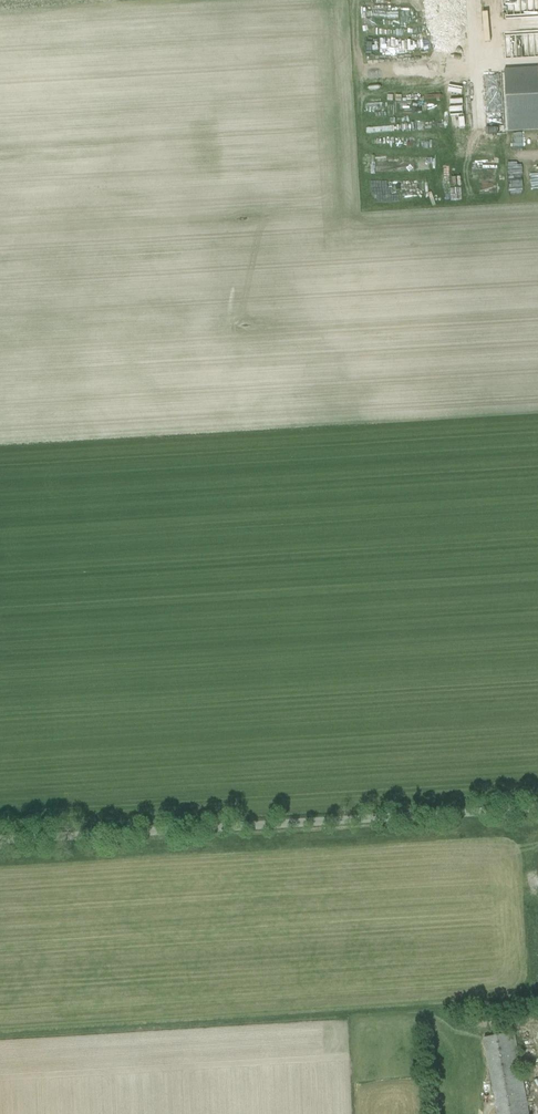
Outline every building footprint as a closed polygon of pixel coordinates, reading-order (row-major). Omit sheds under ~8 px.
[(537,130),(537,80),(503,82),(507,132),(537,130)] [(465,92),(465,104),(482,104),(482,92),(465,92)] [(483,1037),(487,1055),(497,1113),(529,1113),(515,1032),(483,1037)]
